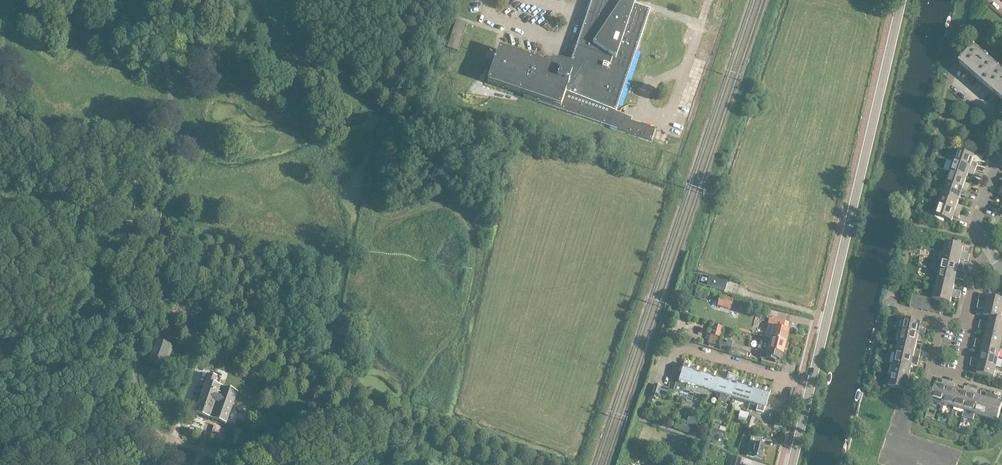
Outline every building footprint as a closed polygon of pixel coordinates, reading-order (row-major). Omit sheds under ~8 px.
[(621,0),(592,0),(571,61),(569,65),(559,62),(549,63),(548,66),(498,50),(487,83),(561,108),(560,110),(652,141),(656,130),(631,122),(632,119),(616,112),(650,10),(621,0)] [(467,23),(456,20),(447,48),(458,51),(467,23)] [(960,66),(970,75),(984,87),(998,71),(988,61),(989,60),(986,58),(985,59),(974,50),(960,66)] [(984,87),(1001,102),(1001,74),(998,71),(984,87)] [(952,149),(948,160),(954,162),(976,170),(978,164),(973,162),(974,157),(952,149)] [(954,162),(950,173),(967,179),(968,174),(974,176),(976,170),(954,162)] [(950,173),(946,184),(969,192),(971,186),(965,184),(967,179),(950,173)] [(946,184),(943,194),(959,200),(961,195),(967,198),(969,192),(946,184)] [(943,194),(939,205),(961,213),(963,207),(958,205),(959,200),(943,194)] [(961,213),(939,205),(935,217),(951,222),(953,217),(959,219),(961,213)] [(947,243),(944,253),(969,259),(970,255),(963,253),(964,247),(947,243)] [(944,253),(942,262),(959,266),(961,261),(968,263),(969,259),(944,253)] [(936,261),(934,270),(940,271),(940,272),(965,277),(966,274),(958,272),(959,266),(942,262),(936,261)] [(940,272),(938,281),(955,285),(956,280),(964,281),(965,277),(940,272)] [(707,287),(725,292),(728,283),(727,282),(710,277),(709,278),(707,287)] [(938,281),(936,290),(961,296),(961,292),(954,291),(955,285),(938,281)] [(961,296),(936,290),(933,300),(937,301),(944,302),(951,304),(952,298),(960,300),(961,296)] [(919,297),(913,295),(910,308),(916,309),(919,297)] [(733,300),(719,296),(717,306),(730,309),(733,300)] [(925,298),(919,297),(916,309),(922,310),(925,298)] [(978,305),(1001,310),(1001,300),(988,297),(987,303),(979,301),(978,305)] [(931,299),(925,298),(922,310),(929,312),(931,299)] [(937,301),(931,299),(929,312),(935,313),(937,301)] [(944,302),(937,301),(935,313),(941,315),(944,302)] [(977,308),(985,310),(984,316),(990,318),(990,317),(1001,320),(1001,319),(1001,317),(1001,310),(978,305),(977,308)] [(980,325),(1001,330),(1001,319),(1001,320),(990,317),(990,318),(990,320),(989,323),(981,321),(980,325)] [(899,318),(897,330),(902,331),(925,337),(926,332),(926,331),(921,329),(922,324),(906,320),(905,320),(899,318)] [(770,319),(765,338),(786,343),(789,331),(787,331),(789,324),(770,319)] [(723,328),(713,325),(708,343),(718,346),(723,328)] [(979,329),(987,331),(986,336),(1001,340),(1001,330),(980,325),(979,329)] [(902,331),(899,342),(917,346),(918,341),(923,343),(925,337),(902,331)] [(975,344),(1000,350),(1001,343),(1001,340),(986,336),(985,342),(976,340),(975,344)] [(761,337),(758,349),(762,350),(760,358),(766,360),(775,362),(776,360),(779,361),(780,358),(781,354),(783,355),(784,349),(787,350),(788,344),(786,344),(786,343),(765,338),(761,337)] [(145,365),(164,372),(173,348),(154,341),(145,365)] [(899,342),(897,353),(919,359),(921,353),(915,351),(917,346),(899,342)] [(975,344),(975,348),(983,350),(981,355),(998,359),(1000,350),(975,344)] [(897,353),(894,365),(911,369),(912,364),(918,365),(919,359),(897,353)] [(972,359),(971,362),(996,368),(998,359),(981,355),(980,360),(972,359)] [(971,362),(970,366),(978,368),(977,374),(994,378),(996,368),(971,362)] [(676,385),(674,391),(680,392),(681,388),(682,384),(687,385),(686,389),(692,391),(692,393),(694,393),(694,394),(701,370),(684,365),(679,382),(677,382),(676,385)] [(894,365),(892,376),(914,381),(916,375),(910,374),(911,369),(894,365)] [(701,370),(694,394),(706,397),(707,391),(705,391),(708,382),(714,384),(717,375),(701,370)] [(707,391),(720,395),(721,395),(723,391),(728,376),(717,373),(717,375),(714,384),(708,382),(705,391),(707,391)] [(195,414),(211,420),(222,387),(214,384),(217,378),(209,375),(195,414)] [(720,395),(719,401),(726,403),(727,397),(732,399),(737,382),(738,382),(738,379),(728,376),(723,391),(721,395),(720,395)] [(914,381),(892,376),(889,387),(906,391),(907,386),(913,387),(914,381)] [(949,382),(943,380),(941,386),(936,384),(931,401),(942,405),(949,382)] [(737,382),(732,399),(748,404),(754,386),(738,382),(737,382)] [(949,382),(942,405),(953,408),(958,391),(953,389),(955,384),(949,382)] [(668,388),(654,385),(650,398),(658,399),(659,395),(666,397),(668,388)] [(754,386),(748,404),(758,406),(756,412),(763,414),(765,409),(771,392),(754,386)] [(222,387),(211,420),(226,425),(237,392),(222,387)] [(958,391),(953,408),(964,411),(971,389),(965,387),(963,392),(958,391)] [(977,391),(971,389),(964,411),(975,415),(980,398),(975,396),(977,391)] [(980,398),(975,415),(986,418),(993,396),(987,394),(985,399),(980,398)] [(986,418),(997,422),(1001,406),(1001,405),(997,403),(999,398),(993,396),(986,418)] [(712,422),(716,410),(709,407),(705,420),(712,422)] [(745,418),(745,417),(746,413),(740,411),(738,417),(739,417),(738,421),(744,422),(745,419),(745,418)] [(674,429),(689,434),(690,431),(691,431),(696,417),(689,414),(686,424),(687,424),(687,425),(676,422),(674,429)] [(754,418),(748,416),(745,429),(751,431),(754,418)] [(714,429),(711,440),(721,444),(726,428),(716,425),(714,429)] [(751,438),(747,457),(761,460),(765,446),(761,446),(763,440),(751,438)] [(745,449),(739,447),(737,454),(743,456),(745,449)] [(646,462),(652,464),(653,462),(656,463),(659,455),(647,451),(644,459),(645,459),(643,462),(646,463),(646,462)] [(733,464),(739,464),(741,458),(736,456),(733,464)]
